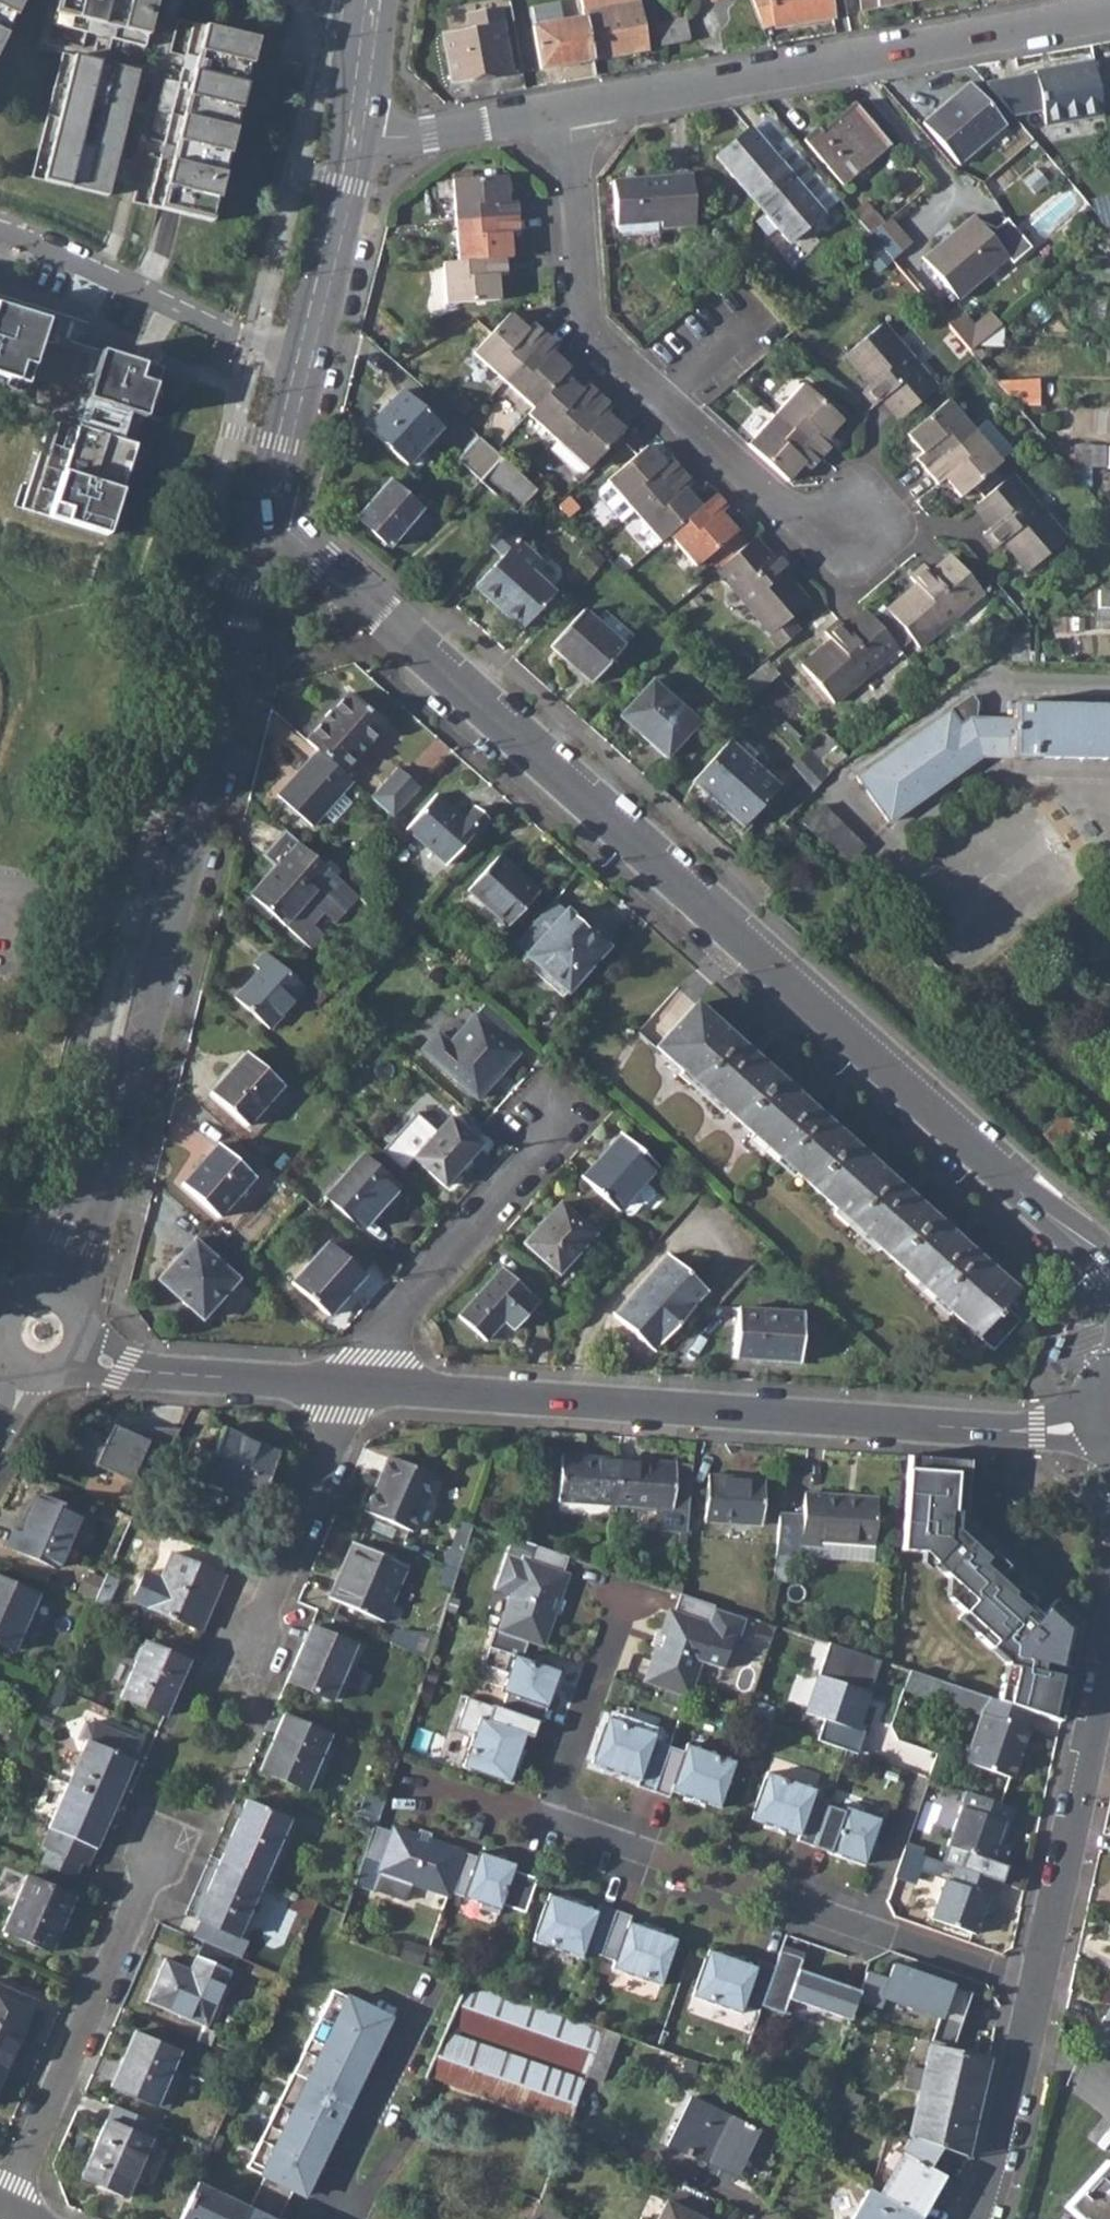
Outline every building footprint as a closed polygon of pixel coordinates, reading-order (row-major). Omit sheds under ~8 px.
[(23,0),(0,0),(0,47),(23,0)] [(54,13),(147,36),(156,0),(58,0),(54,13)] [(608,1),(585,5),(586,12),(595,58),(647,49),(639,0),(615,0),(608,1)] [(762,27),(775,23),(775,25),(831,16),(828,0),(751,0),(762,27)] [(860,9),(908,0),(859,0),(860,9)] [(508,69),(508,66),(500,25),(496,5),(465,12),(468,31),(442,35),(451,80),(508,69)] [(595,58),(586,12),(534,20),(542,67),(595,58)] [(656,24),(660,45),(690,41),(686,18),(656,24)] [(511,22),(500,25),(508,66),(518,64),(511,22)] [(257,40),(192,24),(147,207),(211,223),(257,40)] [(126,70),(62,54),(32,177),(96,194),(126,70)] [(1043,111),(1046,124),(1103,115),(1094,62),(985,83),(1013,116),(1043,111)] [(922,123),(957,164),(1006,123),(970,82),(922,123)] [(805,140),(843,185),(890,145),(855,104),(822,133),(818,128),(805,140)] [(789,173),(755,202),(766,216),(778,229),(790,244),(842,201),(771,119),(754,133),(789,173)] [(718,157),(755,202),(789,173),(754,133),(751,129),(718,157)] [(663,222),(663,230),(697,227),(693,176),(615,182),(618,226),(663,222)] [(451,180),(454,221),(517,217),(516,201),(506,201),(505,177),(451,180)] [(852,213),(871,234),(884,223),(866,201),(852,213)] [(1094,211),(1109,230),(1109,207),(1094,211)] [(957,299),(1007,256),(1004,252),(1019,239),(999,215),(984,228),(973,216),(922,259),(957,299)] [(770,237),(778,229),(766,216),(758,223),(770,237)] [(454,221),(456,262),(505,259),(510,258),(508,234),(517,234),(517,217),(454,221)] [(1022,243),(1019,239),(1004,252),(1007,256),(1022,243)] [(440,263),(444,304),(490,301),(498,300),(496,276),(506,276),(505,259),(456,262),(440,263)] [(48,320),(0,306),(0,377),(27,385),(48,320)] [(944,320),(972,353),(981,346),(1003,326),(991,313),(975,328),(957,308),(944,320)] [(507,315),(471,354),(484,365),(502,382),(546,334),(534,323),(527,332),(507,315)] [(882,397),(900,418),(938,387),(883,323),(846,355),(870,383),(862,390),(874,404),(882,397)] [(502,382),(532,409),(562,376),(568,369),(550,353),(558,345),(546,334),(502,382)] [(159,370),(101,352),(86,400),(144,418),(159,370)] [(527,415),(558,444),(599,398),(587,386),(581,393),(562,376),(532,409),(527,415)] [(802,384),(774,415),(821,456),(832,444),(825,437),(842,419),(802,384)] [(370,430),(410,467),(445,429),(404,393),(370,430)] [(610,407),(599,398),(558,444),(551,452),(575,474),(583,474),(623,431),(604,414),(610,407)] [(916,458),(927,470),(974,431),(947,399),(907,433),(923,452),(916,458)] [(811,468),(821,456),(774,415),(748,444),(787,479),(803,461),(811,468)] [(974,431),(927,470),(938,483),(945,477),(960,495),(1000,461),(999,459),(1011,449),(986,420),(974,431)] [(136,445),(77,427),(49,517),(107,536),(136,445)] [(458,461),(481,481),(501,459),(478,438),(458,461)] [(1076,443),(1076,468),(1109,469),(1109,444),(1076,443)] [(635,512),(682,471),(671,459),(664,464),(648,446),(607,481),(609,483),(599,491),(599,498),(621,523),(635,512)] [(479,483),(516,515),(517,514),(537,492),(501,459),(481,481),(479,483)] [(661,542),(670,535),(702,507),(686,489),(692,483),(682,471),(635,512),(661,542)] [(1005,541),(1029,570),(1067,537),(1012,474),(974,506),(992,527),(985,534),(997,548),(1005,541)] [(357,520),(391,549),(404,533),(416,544),(435,523),(390,482),(357,520)] [(717,495),(702,507),(670,535),(697,566),(737,532),(722,513),(728,508),(717,495)] [(477,587),(525,629),(557,592),(533,569),(542,559),(520,539),(531,527),(517,514),(516,515),(492,543),(505,556),(477,587)] [(756,538),(718,571),(773,633),(771,636),(781,647),(802,629),(792,617),(811,600),(787,573),(795,566),(781,550),(773,557),(756,538)] [(912,634),(923,646),(986,590),(953,554),(933,573),(926,565),(913,576),(919,584),(877,619),(900,644),(912,634)] [(1109,609),(1109,593),(1098,593),(1098,609),(1109,609)] [(805,663),(838,700),(900,644),(877,619),(868,608),(848,626),(840,618),(828,629),(835,637),(805,663)] [(1098,609),(1096,609),(1096,629),(1109,629),(1109,609),(1098,609)] [(551,648),(591,685),(625,647),(583,611),(551,648)] [(641,738),(667,761),(699,724),(652,683),(623,715),(644,734),(641,738)] [(320,751),(346,774),(385,726),(348,694),(309,741),(320,751)] [(886,822),(980,756),(1109,760),(1109,707),(1013,704),(1013,716),(976,716),(976,703),(971,695),(853,777),(886,822)] [(693,785),(744,830),(781,789),(730,744),(693,785)] [(280,796),(315,827),(355,781),(346,774),(320,751),(280,796)] [(804,757),(825,778),(829,773),(808,752),(804,757)] [(793,769),(815,789),(825,778),(804,757),(793,769)] [(372,796),(394,816),(421,787),(399,766),(372,796)] [(406,828),(447,864),(489,818),(476,807),(465,819),(437,794),(406,828)] [(798,823),(843,866),(861,847),(816,805),(798,823)] [(252,895),(314,948),(326,935),(314,924),(326,911),(338,921),(359,896),(286,832),(264,857),(277,867),(252,895)] [(469,890),(510,927),(540,893),(499,857),(469,890)] [(517,944),(529,956),(569,992),(610,947),(555,901),(517,944)] [(235,999),(270,1030),(306,989),(266,953),(255,966),(260,971),(235,999)] [(421,1050),(476,1099),(516,1054),(506,1045),(482,1024),(493,1012),(484,1004),(448,1044),(435,1033),(421,1050)] [(772,1150),(994,1351),(1021,1322),(1002,1304),(1015,1291),(697,1004),(657,1047),(639,1031),(596,1079),(729,1198),(772,1150)] [(482,1024),(506,1045),(516,1033),(493,1012),(482,1024)] [(211,1094),(247,1128),(284,1087),(247,1054),(211,1094)] [(413,1158),(443,1186),(480,1145),(449,1118),(413,1158)] [(582,1181),(619,1213),(620,1212),(644,1185),(659,1168),(622,1136),(582,1181)] [(182,1186),(218,1218),(255,1177),(218,1145),(182,1186)] [(323,1195),(360,1228),(396,1188),(359,1155),(323,1195)] [(1109,1184),(1109,1166),(1101,1176),(1109,1184)] [(644,1185),(620,1212),(627,1218),(633,1218),(643,1205),(648,1206),(653,1201),(654,1194),(644,1185)] [(523,1245),(558,1276),(595,1235),(560,1204),(523,1245)] [(158,1281),(202,1321),(239,1281),(194,1242),(158,1281)] [(288,1282),(325,1315),(362,1274),(325,1242),(288,1282)] [(613,1318),(654,1354),(695,1309),(693,1308),(708,1291),(668,1256),(613,1318)] [(461,1313),(488,1338),(502,1322),(513,1332),(539,1303),(502,1270),(461,1313)] [(734,1358),(799,1363),(803,1314),(738,1309),(734,1358)] [(199,1481),(255,1506),(277,1456),(221,1431),(199,1481)] [(558,1501),(616,1506),(619,1460),(561,1456),(558,1501)] [(1007,1664),(999,1702),(1031,1712),(1061,1723),(1066,1700),(1057,1698),(1062,1677),(1042,1673),(1044,1664),(1071,1670),(1080,1623),(1057,1602),(1046,1614),(1020,1589),(1014,1595),(999,1580),(1010,1568),(994,1554),(988,1560),(958,1532),(964,1524),(967,1493),(963,1493),(966,1460),(909,1457),(902,1551),(932,1553),(939,1559),(934,1564),(960,1588),(950,1599),(965,1613),(959,1620),(1007,1664)] [(365,1516),(413,1536),(437,1480),(389,1460),(365,1516)] [(616,1506),(672,1509),(675,1464),(619,1460),(616,1506)] [(703,1522),(761,1526),(765,1479),(706,1476),(703,1522)] [(777,1557),(801,1559),(802,1546),(819,1547),(820,1541),(876,1545),(879,1498),(805,1493),(803,1515),(780,1513),(777,1557)] [(7,1547),(57,1569),(81,1515),(40,1496),(24,1533),(15,1530),(7,1547)] [(118,1562),(143,1569),(155,1530),(129,1523),(118,1562)] [(512,1597),(500,1629),(528,1639),(542,1644),(552,1613),(549,1611),(553,1600),(557,1600),(566,1577),(561,1575),(568,1557),(513,1539),(495,1590),(512,1597)] [(876,1545),(820,1541),(819,1547),(802,1546),(801,1559),(874,1564),(876,1545)] [(329,1600),(383,1622),(407,1567),(353,1544),(329,1600)] [(147,1608),(200,1632),(223,1577),(171,1554),(147,1608)] [(91,1571),(79,1590),(100,1602),(111,1583),(91,1571)] [(13,1651),(37,1597),(0,1581),(0,1646),(13,1651)] [(746,1617),(714,1606),(683,1596),(681,1595),(674,1614),(670,1613),(661,1636),(665,1638),(660,1650),(656,1649),(646,1681),(689,1696),(701,1662),(723,1670),(734,1638),(738,1640),(746,1617)] [(558,1615),(562,1602),(557,1600),(553,1600),(549,1611),(552,1613),(558,1615)] [(287,1683),(332,1702),(356,1646),(311,1627),(287,1683)] [(537,1721),(541,1722),(560,1671),(522,1657),(528,1639),(500,1629),(495,1628),(481,1665),(507,1674),(502,1691),(507,1693),(501,1708),(537,1721)] [(410,1649),(429,1650),(429,1633),(411,1632),(410,1649)] [(660,1650),(665,1638),(661,1636),(655,1634),(650,1647),(656,1649),(660,1650)] [(880,1660),(829,1642),(806,1710),(825,1717),(818,1738),(858,1751),(865,1731),(857,1729),(880,1660)] [(120,1701),(162,1720),(186,1665),(144,1646),(120,1701)] [(967,1765),(1013,1781),(1020,1762),(1017,1760),(1020,1750),(1023,1751),(1030,1732),(1025,1730),(1031,1712),(999,1702),(911,1672),(904,1691),(936,1702),(937,1699),(984,1715),(967,1765)] [(473,1735),(462,1768),(507,1783),(524,1736),(531,1738),(537,1721),(501,1708),(467,1696),(456,1729),(473,1735)] [(259,1773),(306,1792),(330,1737),(283,1717),(259,1773)] [(591,1765),(640,1782),(638,1788),(653,1793),(669,1747),(654,1742),(656,1736),(607,1718),(591,1765)] [(68,1787),(114,1808),(133,1763),(129,1762),(137,1743),(93,1725),(87,1727),(81,1741),(86,1743),(68,1787)] [(669,1747),(653,1793),(669,1798),(671,1792),(718,1808),(735,1762),(685,1744),(683,1752),(669,1747)] [(815,1789),(766,1774),(750,1818),(799,1835),(797,1841),(813,1846),(826,1807),(828,1802),(812,1796),(815,1789)] [(86,1869),(95,1851),(114,1808),(68,1787),(49,1830),(42,1850),(47,1852),(81,1867),(86,1869)] [(992,1863),(1001,1835),(1007,1837),(1015,1810),(967,1794),(947,1847),(992,1863)] [(221,1862),(265,1881),(291,1821),(247,1802),(221,1862)] [(813,1846),(864,1865),(882,1813),(863,1806),(861,1812),(843,1805),(842,1812),(826,1807),(813,1846)] [(415,1839),(394,1832),(392,1837),(373,1831),(355,1887),(405,1902),(410,1884),(448,1897),(449,1895),(462,1856),(429,1845),(428,1847),(415,1843),(415,1839)] [(415,1843),(428,1847),(429,1845),(431,1837),(418,1832),(415,1839),(415,1843)] [(956,1868),(905,1851),(895,1878),(915,1885),(920,1871),(946,1880),(951,1882),(956,1868)] [(40,1867),(74,1882),(81,1867),(47,1852),(40,1867)] [(498,1917),(515,1867),(480,1854),(478,1861),(462,1856),(449,1895),(481,1905),(479,1910),(498,1917)] [(202,1924),(239,1940),(265,1881),(221,1862),(206,1897),(210,1899),(199,1923),(202,1924)] [(946,1880),(932,1919),(975,1933),(985,1905),(990,1906),(999,1883),(956,1868),(951,1882),(946,1880)] [(3,1934),(51,1955),(74,1901),(27,1881),(3,1934)] [(532,1943),(582,1960),(584,1953),(600,1959),(616,1913),(599,1907),(597,1914),(549,1896),(532,1943)] [(611,1970),(659,1989),(676,1941),(628,1924),(630,1918),(616,1913),(600,1959),(613,1964),(611,1970)] [(202,1924),(194,1940),(242,1961),(249,1944),(239,1940),(202,1924)] [(692,1999),(742,2016),(744,2008),(759,2014),(761,2009),(775,1968),(759,1963),(756,1970),(708,1953),(692,1999)] [(802,1961),(780,1953),(775,1968),(761,2009),(783,2016),(788,2002),(850,2022),(860,1993),(799,1973),(802,1961)] [(149,2005),(206,2029),(232,1974),(198,1959),(191,1973),(167,1964),(149,2005)] [(971,1993),(892,1962),(880,1995),(941,2017),(931,2048),(950,2053),(971,1993)] [(448,2030),(570,2071),(587,2025),(467,1984),(448,2030)] [(13,2057),(36,2004),(0,1988),(0,2051),(13,2057)] [(247,2169),(264,2177),(279,2184),(366,2007),(332,1991),(247,2169)] [(396,2022),(366,2007),(279,2184),(264,2177),(249,2209),(269,2218),(278,2218),(292,2191),(309,2199),(396,2022)] [(1104,2017),(1100,2016),(1092,2030),(1109,2044),(1109,2007),(1104,2017)] [(158,2107),(167,2111),(184,2074),(174,2069),(180,2054),(136,2035),(111,2090),(157,2109),(158,2107)] [(424,2084),(568,2133),(569,2130),(586,2083),(445,2035),(424,2084)] [(931,2048),(910,2136),(967,2155),(989,2062),(950,2053),(931,2048)] [(13,2057),(0,2051),(0,2086),(13,2057)] [(687,2153),(735,2177),(758,2131),(689,2097),(665,2145),(685,2156),(687,2153)] [(347,2109),(330,2101),(317,2127),(334,2136),(347,2109)] [(79,2180),(123,2200),(150,2144),(105,2123),(79,2180)] [(896,2151),(875,2193),(920,2218),(943,2175),(896,2151)] [(1104,2169),(1061,2212),(1068,2218),(1109,2218),(1109,2175),(1104,2169)] [(196,2184),(180,2218),(269,2218),(249,2209),(196,2184)] [(920,2218),(875,2193),(869,2191),(854,2218),(919,2218),(920,2218)] [(666,2206),(660,2218),(693,2218),(666,2206)] [(540,2207),(535,2218),(563,2218),(540,2207)]
